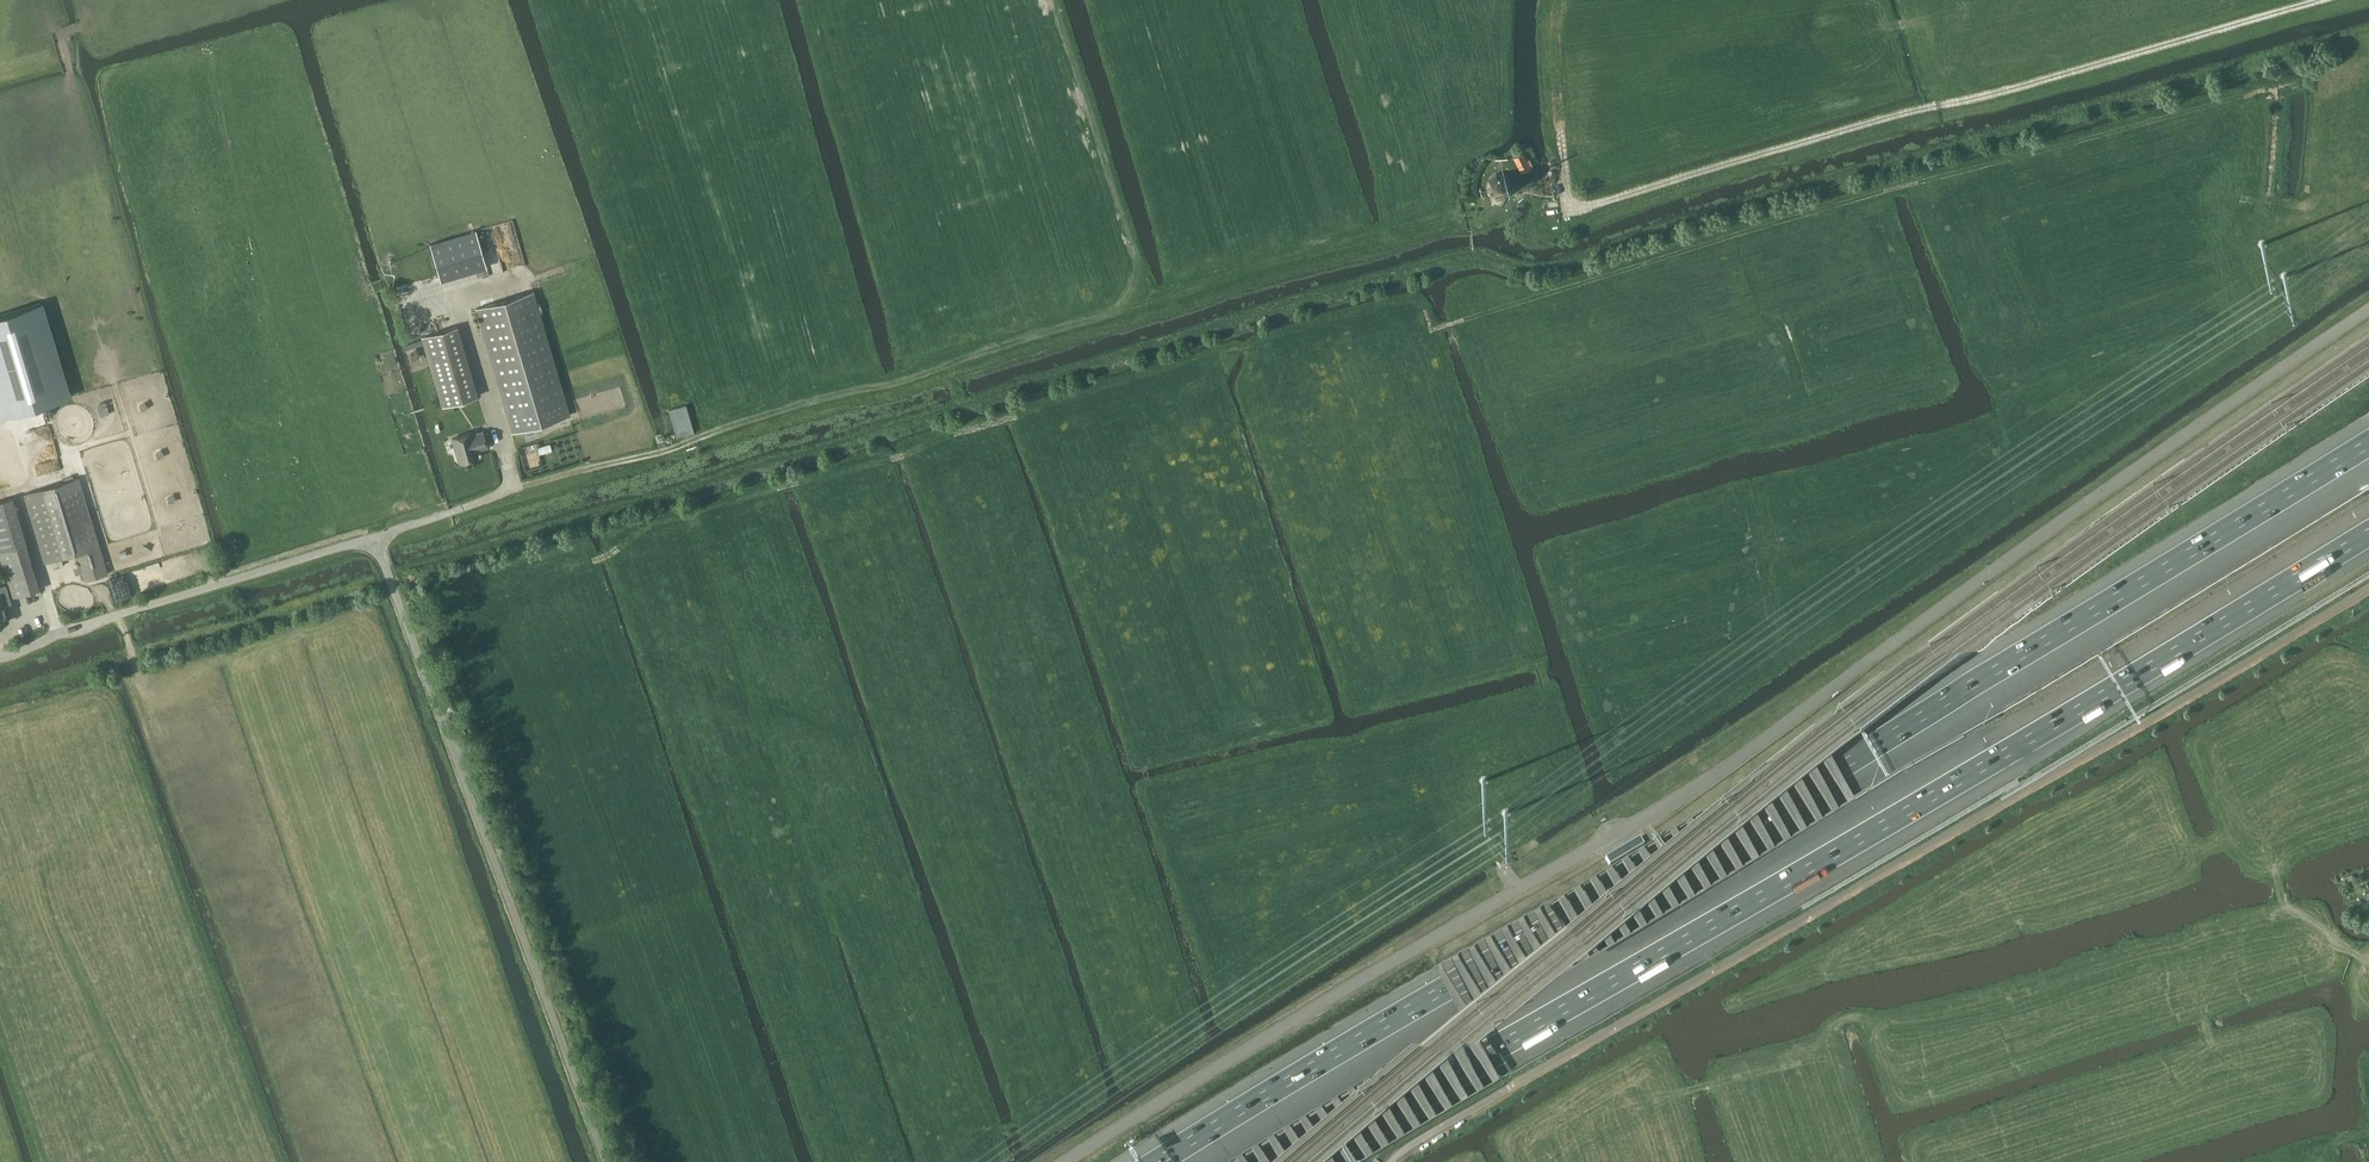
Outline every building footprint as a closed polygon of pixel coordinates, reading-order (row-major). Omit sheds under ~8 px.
[(1530,167),(1524,154),(1515,158),(1521,171),(1530,167)] [(1506,175),(1497,173),(1489,179),(1488,189),(1494,197),(1504,198),(1511,192),(1512,183),(1506,175)] [(430,244),(439,274),(441,282),(487,268),(476,231),(430,244)] [(2258,243),(2258,244),(2258,245),(2258,246),(2259,247),(2259,248),(2260,248),(2261,248),(2262,249),(2263,249),(2264,249),(2265,248),(2266,247),(2267,247),(2267,246),(2267,245),(2267,244),(2267,243),(2267,242),(2267,241),(2266,241),(2265,240),(2264,239),(2263,239),(2262,239),(2261,239),(2260,240),(2259,241),(2258,242),(2258,243)] [(2284,281),(2285,281),(2286,281),(2287,281),(2287,280),(2288,280),(2289,279),(2289,278),(2289,277),(2290,276),(2289,275),(2289,274),(2288,273),(2287,272),(2286,271),(2285,271),(2284,271),(2283,272),(2282,272),(2281,273),(2281,274),(2280,274),(2280,275),(2280,276),(2280,277),(2280,278),(2281,279),(2281,280),(2282,280),(2283,281),(2284,281)] [(570,415),(533,291),(476,308),(513,431),(570,415)] [(0,315),(0,415),(1,418),(70,397),(41,303),(0,315)] [(477,396),(457,326),(422,336),(424,340),(404,345),(405,349),(425,344),(443,406),(477,396)] [(535,426),(524,429),(526,436),(537,433),(535,426)] [(471,432),(452,438),(460,462),(478,457),(476,448),(480,447),(481,448),(487,446),(483,431),(472,435),(471,432)] [(1370,1159),(1504,1082),(1649,997),(2022,781),(2021,779),(1648,995),(1505,1078),(1491,1053),(1483,1037),(1524,1004),(1558,976),(1966,740),(1965,738),(2117,646),(2368,490),(2368,487),(2116,644),(1964,736),(1855,800),(1836,765),(1833,759),(1927,691),(1966,662),(2336,435),(2335,433),(1985,648),(2027,617),(2026,616),(1926,690),(1800,782),(1690,866),(1630,915),(1523,1002),(1329,1161),(1339,1161),(1336,1158),(1344,1151),(1350,1161),(1359,1161),(1351,1146),(1359,1139),(1368,1156),(1359,1161),(1365,1161),(1370,1159)] [(102,563),(98,547),(100,546),(79,477),(24,494),(44,563),(76,553),(85,581),(108,574),(104,562),(102,563)] [(26,543),(12,498),(0,501),(0,551),(26,543)] [(40,589),(26,543),(0,551),(0,557),(8,584),(13,598),(40,589)] [(8,584),(0,587),(0,589),(1,594),(0,594),(0,623),(10,620),(6,607),(9,606),(7,602),(13,601),(13,598),(8,584)] [(1282,1159),(1399,1062),(1504,977),(1611,889),(1672,841),(1722,801),(1785,753),(1908,663),(2005,591),(2005,589),(1907,662),(1785,752),(1721,799),(1601,869),(1485,935),(1383,996),(1253,1073),(1145,1140),(1111,1161),(1115,1161),(1146,1141),(1254,1075),(1385,998),(1439,966),(1451,987),(1463,1009),(1398,1061),(1327,1104),(1261,1143),(1231,1161),(1236,1161),(1240,1159),(1242,1161),(1251,1161),(1246,1156),(1256,1149),(1264,1161),(1273,1161),(1262,1146),(1272,1140),(1283,1157),(1282,1158),(1277,1161),(1279,1161),(1282,1159)] [(1480,779),(1479,780),(1479,781),(1480,782),(1480,783),(1481,784),(1482,784),(1482,785),(1483,785),(1484,785),(1485,785),(1486,785),(1487,785),(1487,784),(1488,783),(1489,782),(1489,781),(1489,780),(1489,779),(1488,778),(1488,777),(1487,777),(1487,776),(1486,776),(1485,776),(1484,776),(1483,776),(1482,776),(1481,777),(1480,778),(1480,779)] [(1505,817),(1506,818),(1507,817),(1508,817),(1509,817),(1510,816),(1510,815),(1511,815),(1511,814),(1511,813),(1511,812),(1511,811),(1510,810),(1510,809),(1509,809),(1508,808),(1507,808),(1506,808),(1505,808),(1504,809),(1503,809),(1502,810),(1502,811),(1502,812),(1502,813),(1502,814),(1502,815),(1503,816),(1504,817),(1505,817)] [(1639,843),(1635,836),(1600,855),(1605,863),(1639,843)]
